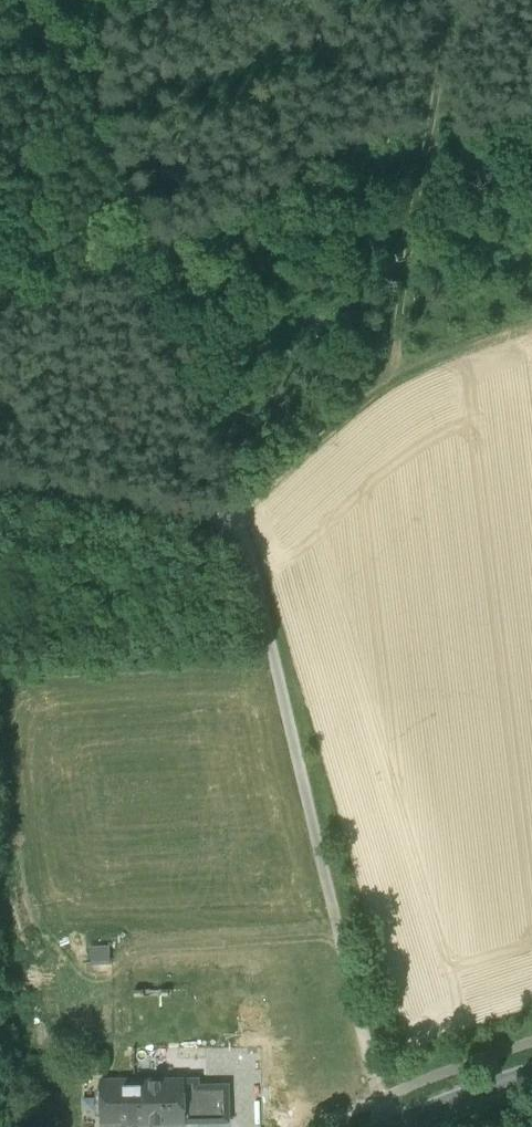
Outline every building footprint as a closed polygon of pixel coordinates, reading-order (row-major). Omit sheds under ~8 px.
[(101,1080),(102,1126),(120,1126),(120,1125),(165,1124),(167,1126),(178,1126),(181,1124),(189,1124),(189,1100),(198,1099),(198,1086),(198,1079),(101,1080)] [(198,1099),(198,1124),(229,1123),(228,1085),(198,1086),(198,1099)] [(198,1124),(198,1099),(189,1100),(189,1124),(198,1124)]
